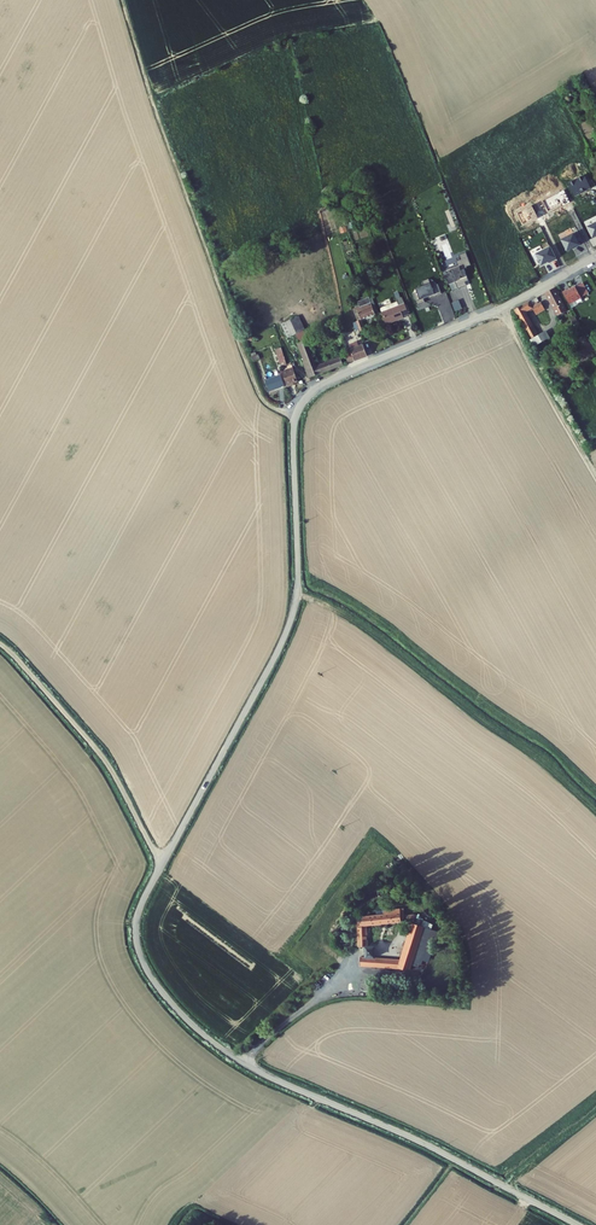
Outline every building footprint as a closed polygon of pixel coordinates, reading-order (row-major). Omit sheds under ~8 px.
[(574,233),(562,240),(568,251),(574,248),(573,248),(580,244),(579,242),(583,240),(579,232),(575,235),(574,233)] [(551,246),(536,254),(542,265),(549,261),(552,260),(553,261),(557,259),(551,246)] [(470,261),(465,250),(458,253),(460,257),(455,259),(457,263),(458,265),(445,270),(450,280),(454,279),(456,285),(465,282),(463,277),(462,274),(466,273),(463,266),(466,265),(465,263),(470,261)] [(450,288),(456,285),(454,279),(450,280),(448,275),(446,276),(450,288)] [(440,293),(437,283),(430,285),(428,278),(421,280),(422,284),(414,287),(416,291),(412,292),(416,304),(424,301),(422,298),(427,296),(428,297),(440,293)] [(580,297),(586,293),(580,283),(574,287),(579,296),(580,297)] [(565,289),(561,291),(567,303),(579,296),(573,285),(565,290),(565,289)] [(543,292),(556,315),(566,309),(554,286),(543,292)] [(378,307),(384,323),(400,316),(399,312),(404,310),(398,295),(393,297),(394,299),(396,304),(389,307),(387,303),(378,307)] [(354,321),(359,332),(364,329),(361,318),(374,313),(368,298),(356,302),(358,308),(353,310),(357,320),(354,321)] [(522,304),(526,311),(532,308),(530,303),(528,300),(522,304)] [(455,312),(462,309),(459,301),(452,303),(455,312)] [(532,308),(534,312),(543,307),(539,301),(535,303),(533,301),(530,303),(532,308)] [(514,308),(525,329),(533,325),(526,311),(522,304),(514,308)] [(278,317),(284,332),(293,328),(302,324),(296,310),(278,317)] [(301,362),(306,376),(339,362),(336,355),(334,356),(333,354),(329,355),(330,357),(314,363),(305,339),(307,338),(302,324),(293,328),(297,338),(295,339),(303,360),(301,362)] [(533,325),(525,329),(530,337),(534,345),(550,336),(545,328),(537,333),(533,325)] [(345,350),(345,360),(364,352),(361,343),(357,345),(355,341),(348,344),(349,348),(345,350)] [(278,364),(284,362),(278,346),(273,348),(278,364)] [(291,366),(280,370),(285,384),(290,383),(289,381),(296,379),(291,366)] [(265,377),(269,389),(282,384),(278,372),(265,377)] [(357,915),(358,924),(396,920),(395,914),(398,914),(398,909),(395,910),(394,907),(378,909),(379,913),(357,915)] [(355,956),(355,964),(366,965),(405,968),(418,925),(407,922),(398,952),(396,952),(393,959),(355,956)] [(353,927),(354,947),(363,947),(361,927),(353,927)]
